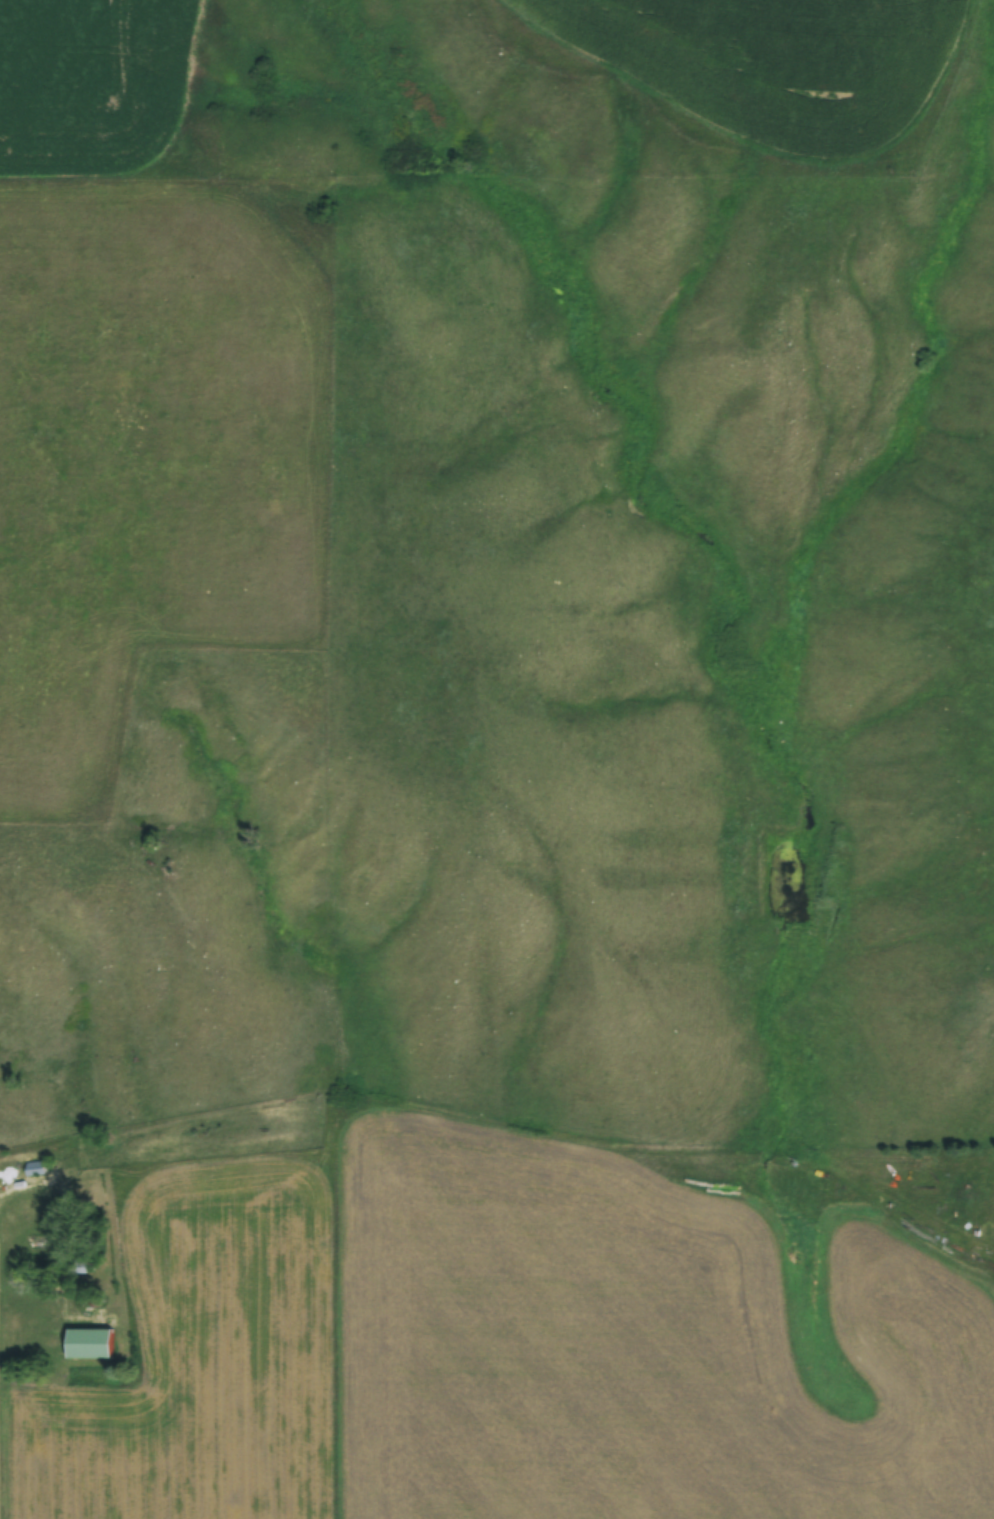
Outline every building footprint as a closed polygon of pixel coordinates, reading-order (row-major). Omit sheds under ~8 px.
[(26,1179),(42,1176),(40,1165),(24,1168),(26,1179)] [(62,1360),(108,1360),(108,1330),(62,1330),(62,1360)]
